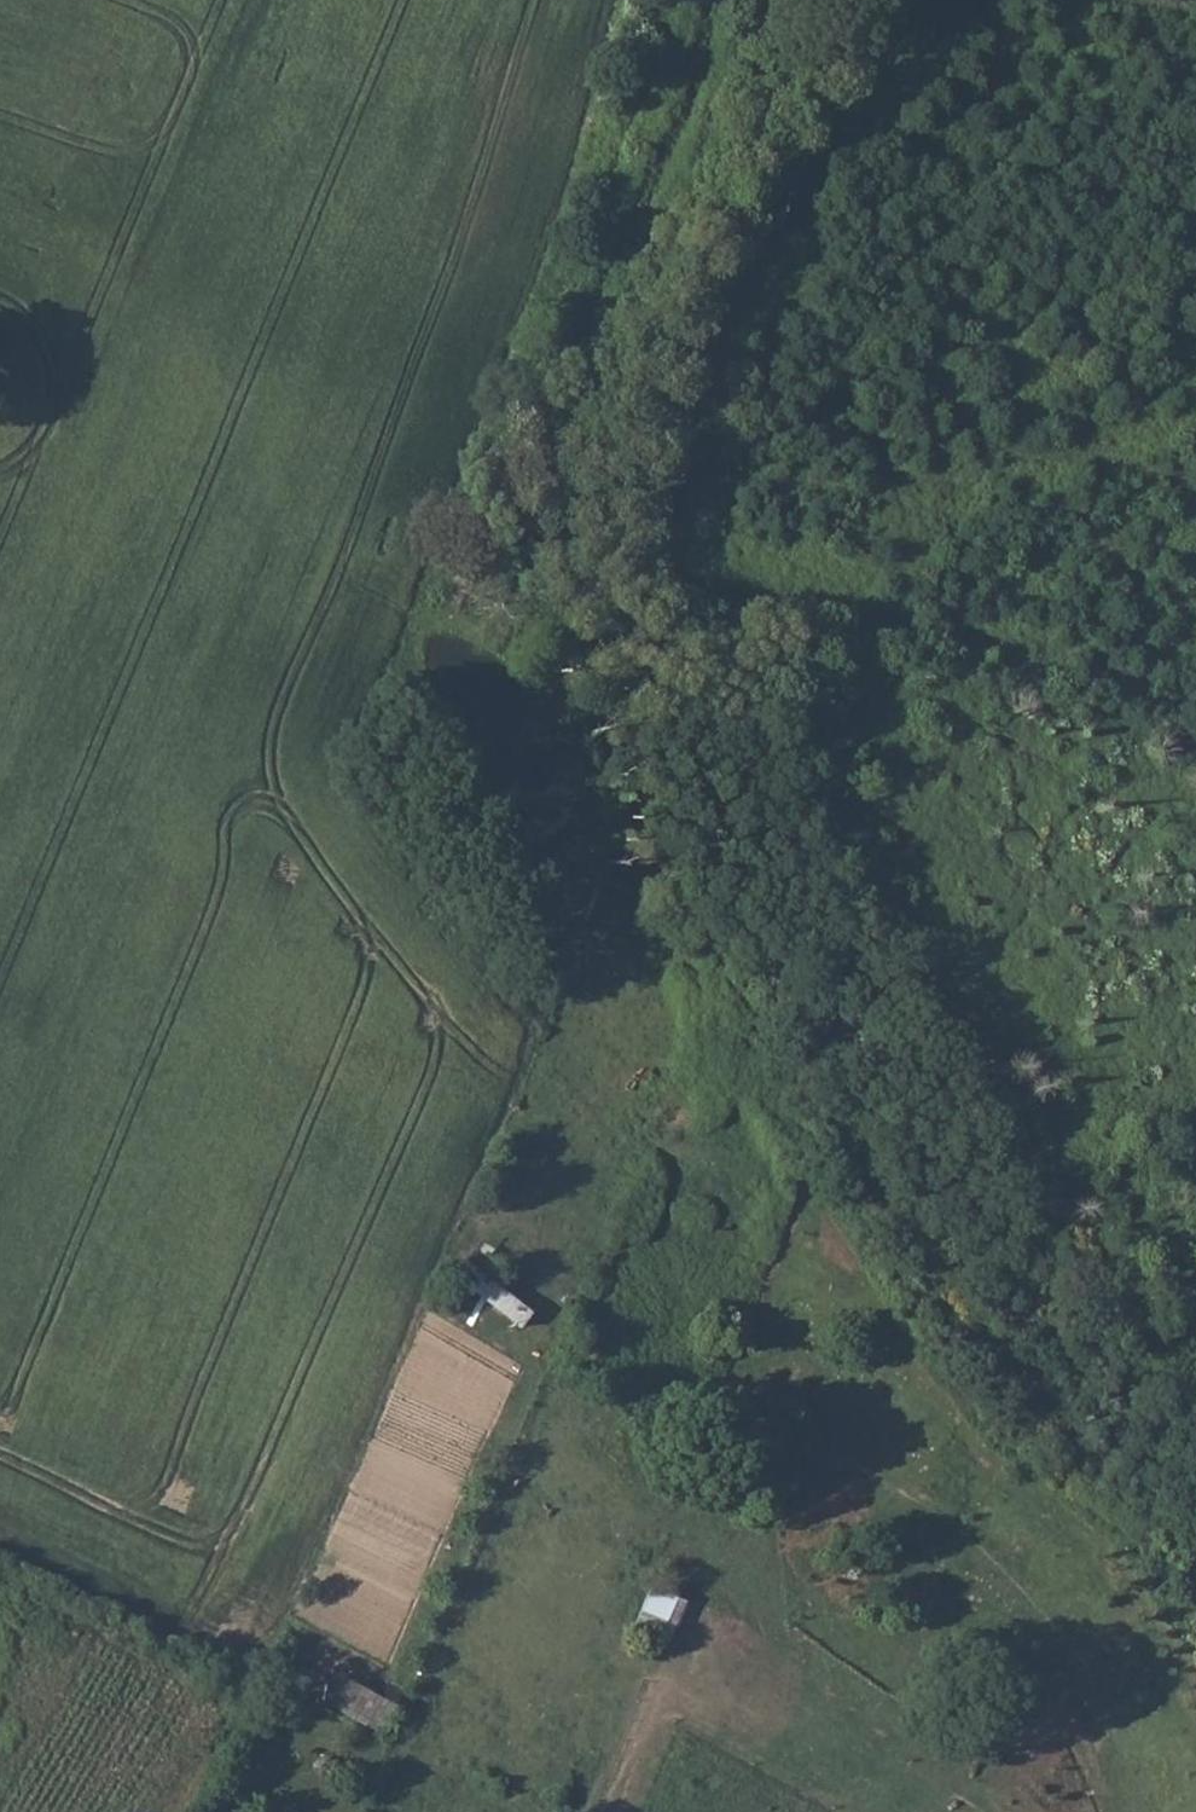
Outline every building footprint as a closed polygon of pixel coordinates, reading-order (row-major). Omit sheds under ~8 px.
[(465,1257),(452,1272),(515,1326),(528,1311),(465,1257)] [(670,1638),(684,1599),(647,1586),(633,1626),(670,1638)] [(324,1708),(385,1728),(396,1694),(335,1674),(324,1708)]
